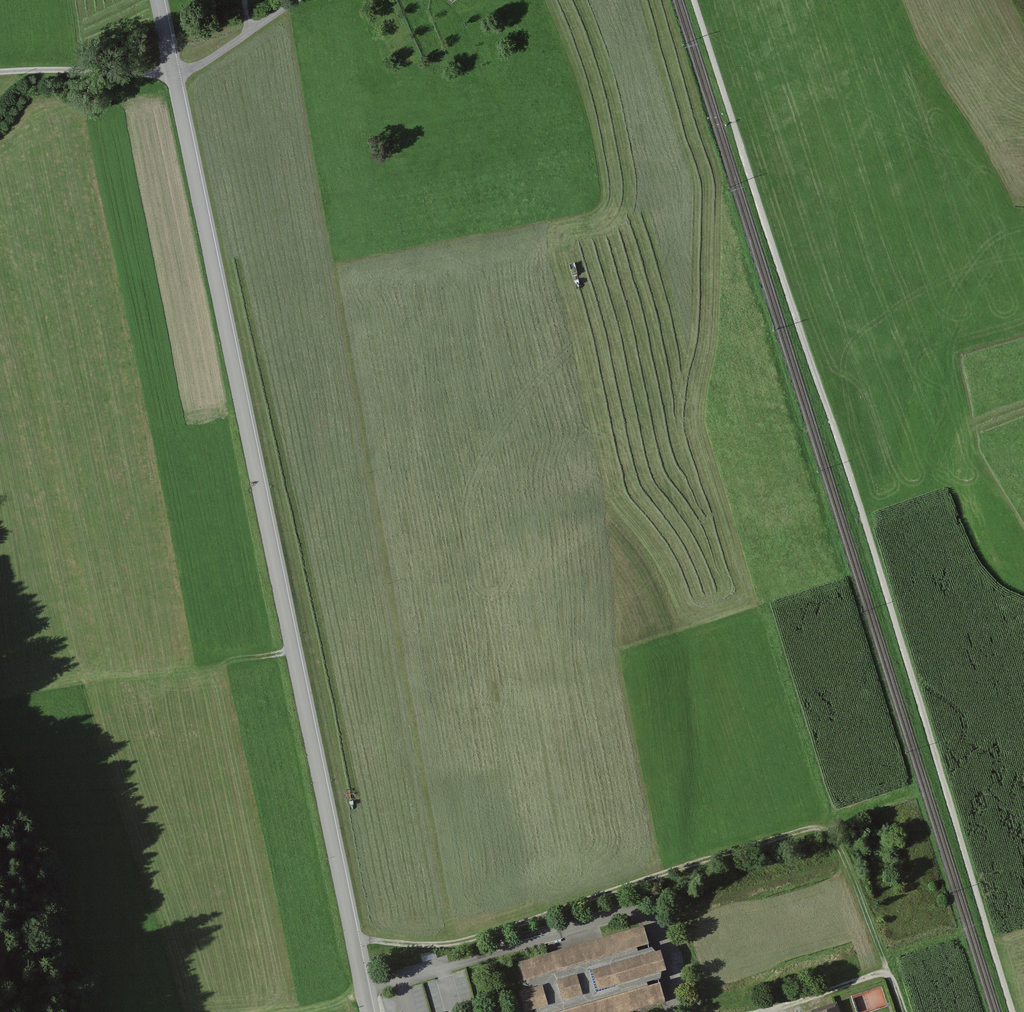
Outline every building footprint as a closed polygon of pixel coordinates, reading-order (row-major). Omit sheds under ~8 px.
[(513,965),(524,1004),(526,1011),(527,1011),(638,1011),(666,1004),(644,929),(513,965)]
